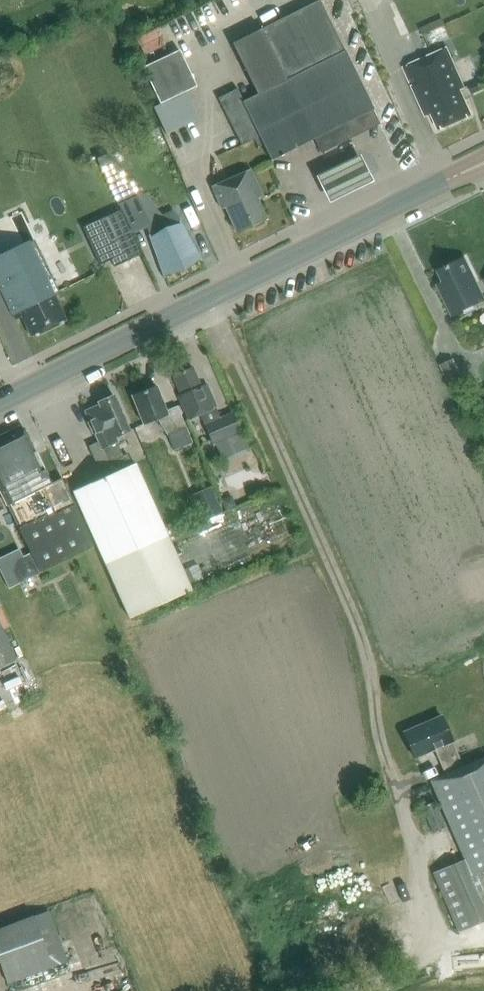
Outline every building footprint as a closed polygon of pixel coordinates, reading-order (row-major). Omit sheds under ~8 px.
[(281,70),(286,80),(244,101),(238,88),(218,97),(230,121),(231,121),(242,144),(255,138),(259,146),(264,144),(271,158),(313,136),(321,152),(351,137),(355,144),(382,130),(371,108),(373,107),(344,51),(318,0),(261,28),(281,70)] [(145,60),(167,49),(154,24),(132,35),(145,60)] [(460,89),(465,87),(448,48),(405,66),(424,111),(431,108),(440,129),(471,115),(460,89)] [(143,66),(161,102),(196,86),(179,49),(170,53),(147,64),(143,66)] [(469,86),(472,93),(483,88),(483,86),(481,80),(469,86)] [(357,157),(313,178),(325,204),(370,182),(357,157)] [(237,231),(266,218),(257,198),(262,195),(251,170),(212,187),(222,209),(226,207),(237,231)] [(137,195),(120,202),(133,231),(150,224),(137,195)] [(197,259),(181,223),(150,237),(166,273),(197,259)] [(34,239),(0,255),(0,285),(15,317),(21,315),(31,336),(67,319),(66,318),(54,293),(59,291),(51,274),(52,274),(35,238),(34,239)] [(439,271),(446,286),(440,289),(453,316),(483,300),(483,295),(466,258),(439,271)] [(178,395),(189,419),(200,414),(205,424),(213,442),(215,441),(224,461),(248,450),(240,431),(241,431),(233,412),(221,418),(216,406),(217,406),(207,383),(201,386),(193,366),(173,375),(181,394),(178,395)] [(166,410),(156,385),(132,395),(144,423),(157,417),(168,435),(174,449),(192,441),(177,405),(166,410)] [(130,430),(115,396),(99,403),(100,405),(87,411),(100,440),(89,445),(103,477),(73,490),(130,617),(192,590),(136,463),(128,466),(115,437),(130,430)] [(24,428),(0,439),(0,490),(19,528),(41,573),(94,546),(75,505),(62,477),(51,483),(44,469),(37,453),(24,428)] [(212,486),(193,494),(204,521),(223,512),(212,486)] [(29,553),(16,560),(12,571),(19,584),(40,573),(29,553)] [(17,659),(12,648),(17,646),(0,607),(0,667),(17,659)] [(460,769),(449,743),(450,743),(439,717),(400,733),(411,759),(431,751),(442,777),(427,783),(461,863),(430,877),(456,937),(483,925),(483,889),(479,878),(483,876),(483,759),(460,769)] [(48,911),(33,915),(0,927),(0,968),(5,984),(67,961),(48,911)]
